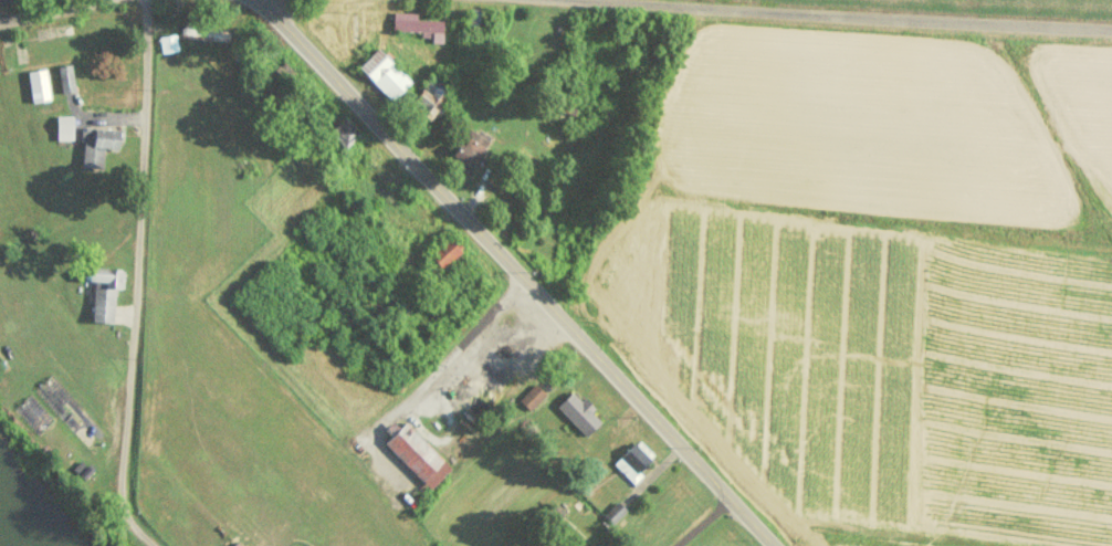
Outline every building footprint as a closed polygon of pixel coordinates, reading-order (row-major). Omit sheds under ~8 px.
[(442,19),(416,19),(416,10),(391,10),(391,29),(431,29),(431,40),(442,40),(442,19)] [(228,27),(180,27),(180,38),(228,38),(228,27)] [(391,98),(410,78),(376,45),(357,64),(391,98)] [(62,92),(75,90),(70,61),(56,64),(62,92)] [(49,98),(45,66),(28,69),(31,101),(49,98)] [(452,83),(432,70),(408,107),(428,120),(452,83)] [(576,103),(558,96),(555,105),(573,112),(576,103)] [(577,108),(559,101),(556,110),(573,117),(577,108)] [(326,129),(343,147),(360,129),(343,113),(326,129)] [(72,138),(72,114),(55,114),(55,138),(72,138)] [(81,166),(102,167),(103,147),(117,148),(118,127),(83,125),(81,166)] [(466,169),(486,149),(470,133),(450,151),(466,169)] [(428,253),(442,267),(461,250),(445,235),(428,253)] [(116,266),(91,265),(90,319),(115,319),(116,266)] [(33,388),(93,453),(109,438),(50,372),(33,388)] [(529,408),(543,391),(532,382),(518,399),(529,408)] [(555,405),(586,435),(602,419),(573,388),(555,405)] [(13,408),(38,433),(53,418),(29,393),(13,408)] [(385,442),(429,487),(451,466),(407,421),(385,442)] [(613,463),(633,482),(647,466),(643,463),(651,454),(636,439),(613,463)]
